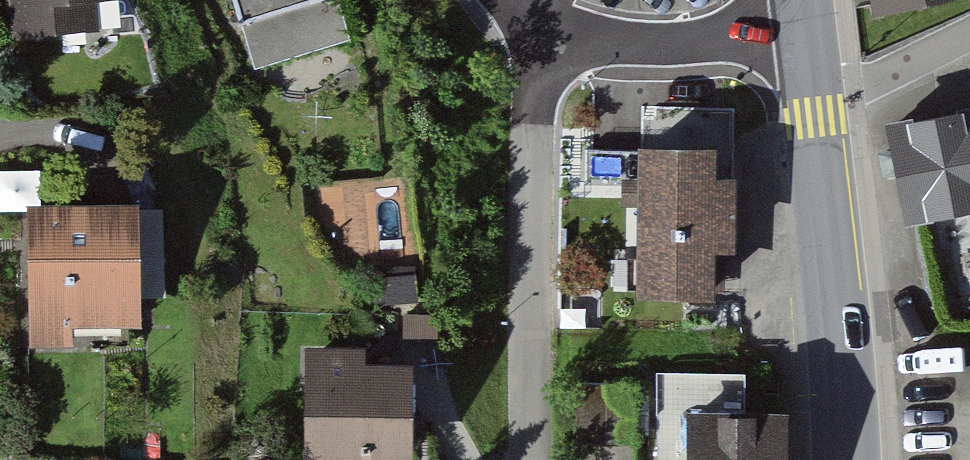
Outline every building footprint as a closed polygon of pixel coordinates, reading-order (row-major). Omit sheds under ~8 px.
[(16,40),(94,33),(92,4),(126,1),(126,0),(13,0),(16,40)] [(244,27),(334,0),(236,0),(244,27)] [(874,14),(941,0),(871,0),(874,14)] [(895,133),(912,226),(969,215),(969,120),(895,133)] [(716,149),(638,148),(639,299),(710,300),(738,249),(736,174),(716,174),(716,149)] [(39,208),(39,172),(0,172),(0,208),(39,208)] [(135,202),(29,210),(37,334),(144,327),(135,202)] [(306,348),(308,459),(414,459),(413,372),(369,372),(369,347),(306,348)] [(643,381),(587,381),(587,438),(643,438),(643,381)] [(684,409),(684,459),(780,459),(780,409),(684,409)]
